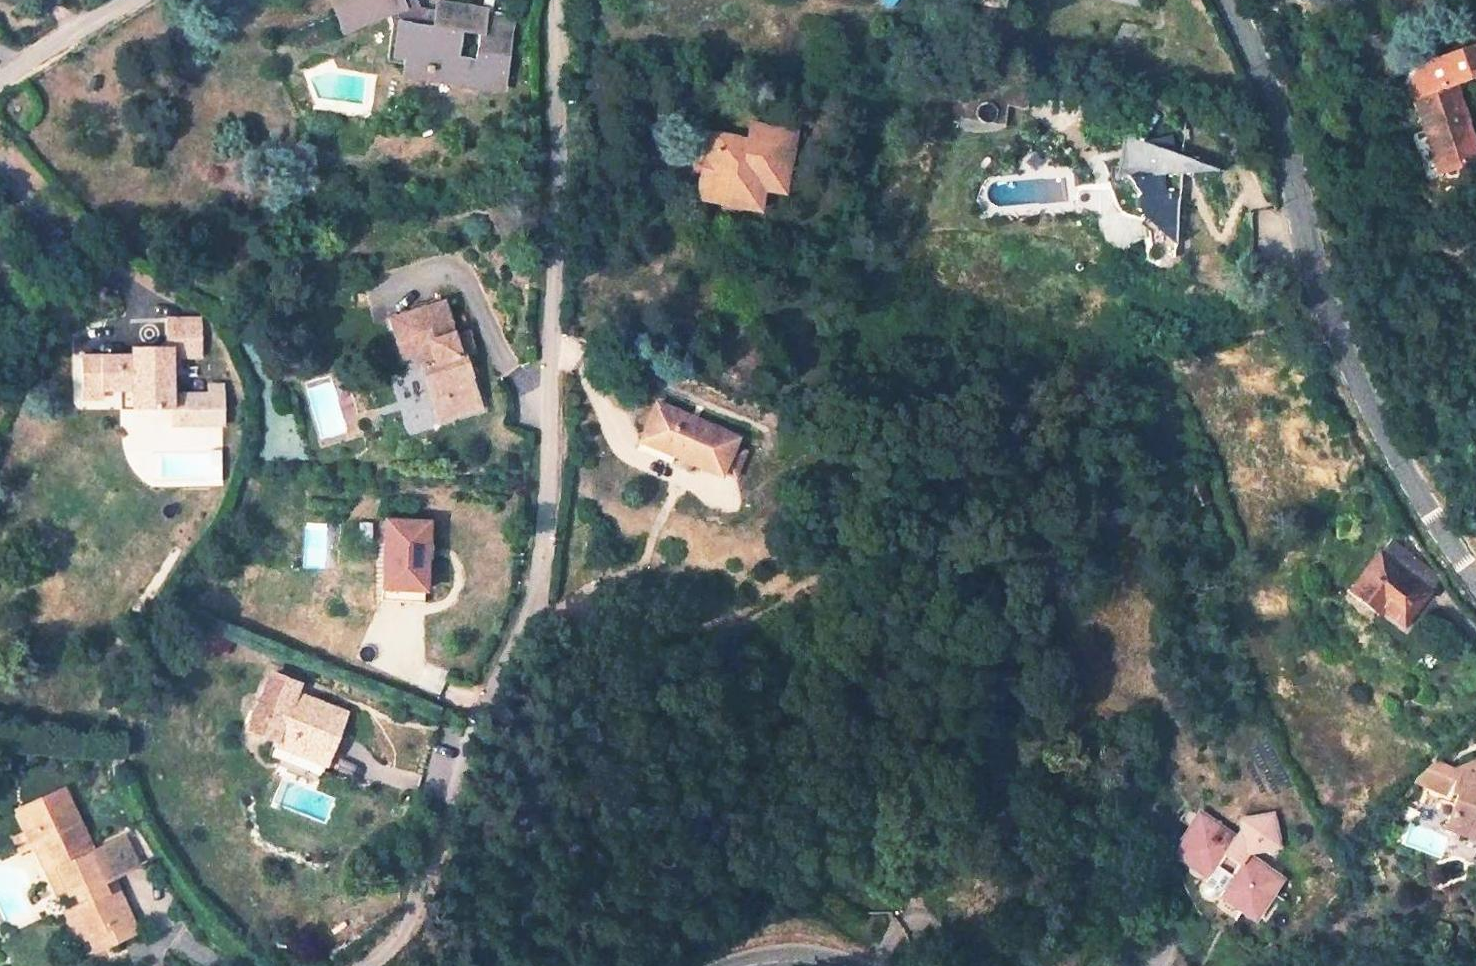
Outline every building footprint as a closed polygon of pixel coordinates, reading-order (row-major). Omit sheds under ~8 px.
[(349,32),(388,12),(409,12),(401,67),(514,85),(525,16),(498,11),(500,4),(478,0),(453,0),(452,3),(432,0),(338,0),(349,32)] [(1448,179),(1475,168),(1475,162),(1468,143),(1474,140),(1455,89),(1475,82),(1475,49),(1415,70),(1405,99),(1407,106),(1411,105),(1424,141),(1431,138),(1448,179)] [(775,173),(782,123),(741,115),(738,134),(757,138),(752,168),(775,173)] [(1148,167),(1151,184),(1144,185),(1146,201),(1178,228),(1179,164),(1223,159),(1172,145),(1165,125),(1142,135),(1126,130),(1132,169),(1148,167)] [(709,129),(698,186),(748,196),(752,168),(757,138),(738,134),(709,129)] [(444,307),(392,323),(409,366),(423,361),(439,404),(449,401),(455,418),(482,409),(471,380),(480,377),(472,353),(462,357),(444,307)] [(172,434),(183,395),(215,404),(226,365),(190,355),(183,380),(182,379),(166,375),(164,384),(150,380),(114,369),(104,402),(121,407),(139,414),(132,437),(152,443),(155,432),(171,437),(172,434)] [(166,375),(152,371),(150,380),(164,384),(166,375)] [(101,411),(118,417),(121,407),(104,402),(101,411)] [(718,429),(655,402),(643,433),(682,449),(679,457),(702,468),(724,477),(739,439),(718,429)] [(152,443),(168,448),(171,437),(155,432),(152,443)] [(682,449),(643,433),(639,441),(679,457),(682,449)] [(164,464),(212,477),(220,447),(172,434),(171,437),(168,448),(164,464)] [(755,446),(739,439),(724,477),(740,484),(755,446)] [(388,589),(430,593),(436,528),(393,524),(388,589)] [(1390,537),(1346,594),(1376,619),(1384,610),(1403,626),(1442,579),(1390,537)] [(386,601),(429,605),(430,593),(388,589),(386,601)] [(313,686),(289,674),(261,730),(291,744),(293,739),(341,761),(361,718),(308,694),(313,686)] [(1444,830),(1475,841),(1475,756),(1453,766),(1450,774),(1456,776),(1451,789),(1458,792),(1444,830)] [(58,794),(11,820),(22,841),(26,839),(32,850),(29,852),(29,853),(45,882),(39,885),(51,907),(60,901),(62,904),(75,897),(83,910),(69,918),(85,946),(100,938),(107,950),(134,935),(105,883),(139,865),(123,837),(91,855),(58,794)] [(1231,833),(1205,814),(1182,847),(1208,868),(1209,868),(1210,868),(1210,869),(1211,869),(1211,870),(1212,871),(1212,872),(1212,873),(1212,874),(1211,874),(1211,875),(1206,883),(1211,891),(1211,892),(1212,892),(1212,893),(1213,893),(1214,893),(1215,893),(1216,892),(1217,892),(1220,886),(1253,909),(1279,874),(1250,850),(1256,841),(1288,838),(1285,801),(1250,806),(1250,817),(1243,818),(1231,833)] [(32,850),(26,839),(22,841),(11,820),(3,824),(15,845),(11,846),(18,859),(23,857),(39,885),(45,882),(29,853),(29,852),(32,850)] [(18,859),(11,846),(1,852),(8,865),(18,859)] [(107,950),(100,938),(85,946),(92,959),(107,950)]
